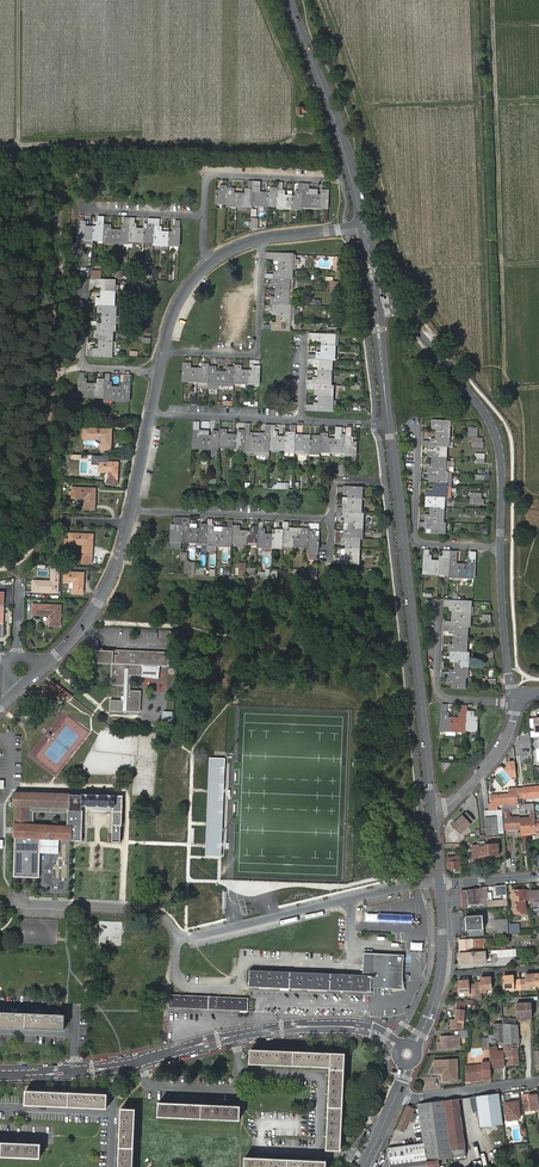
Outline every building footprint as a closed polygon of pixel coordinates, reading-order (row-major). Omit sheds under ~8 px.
[(303,107),(301,107),(301,108),(297,108),(297,111),(298,115),(303,115),(303,113),(306,112),(306,109),(303,109),(303,107)] [(222,191),(220,191),(216,190),(215,203),(226,203),(226,206),(252,206),(252,204),(266,204),(277,205),(276,207),(291,207),(302,207),(302,205),(328,206),(328,189),(323,189),(322,194),(320,194),(317,194),(309,193),(307,193),(307,189),(302,189),(302,183),(297,183),(297,191),(297,195),(295,195),(292,195),(285,195),(283,195),(283,190),(282,182),(277,182),(277,188),(273,188),(272,192),(270,192),(267,192),(259,192),(257,192),(257,187),(252,187),(253,181),(247,181),(246,189),(246,194),(244,194),(240,194),(234,194),(232,194),(232,189),(227,189),(227,187),(222,186),(222,191)] [(125,218),(124,226),(129,226),(129,224),(135,225),(135,219),(125,218)] [(84,227),(85,222),(84,222),(79,222),(78,239),(93,240),(104,240),(104,243),(129,244),(129,241),(143,242),(154,243),(154,245),(180,246),(180,229),(175,229),(175,233),(173,233),(170,233),(162,233),(160,233),(160,228),(155,228),(155,226),(150,226),(150,230),(147,230),(137,229),(135,229),(135,225),(129,224),(129,226),(129,227),(124,226),(124,231),(122,231),(112,231),(109,231),(110,226),(105,226),(105,223),(100,223),(100,228),(98,228),(87,227),(84,227)] [(273,271),(273,273),(273,278),(271,278),(271,283),(276,283),(276,285),(276,299),(270,299),(270,303),(272,303),(272,310),(277,310),(277,322),(272,321),(272,323),(271,329),(288,329),(289,318),(293,318),(293,304),(287,304),(288,288),(294,288),(294,279),(290,279),(291,268),(294,269),(294,264),(298,264),(298,258),(294,258),(295,254),(291,254),(274,253),(274,258),(274,263),(279,263),(279,272),(273,271)] [(102,288),(102,299),(101,301),(97,301),(96,306),(99,306),(99,311),(103,311),(103,314),(103,323),(103,325),(98,325),(98,331),(95,331),(95,335),(100,336),(100,338),(100,342),(100,349),(100,351),(95,350),(90,350),(90,356),(94,357),(112,357),(112,332),(115,332),(115,307),(113,306),(114,292),(114,281),(97,281),(91,280),(91,288),(102,288)] [(319,368),(319,375),(313,375),(313,377),(307,377),(307,382),(307,387),(315,387),(320,388),(320,390),(320,393),(320,401),(320,403),(315,403),(306,403),(306,408),(332,409),(332,394),(333,383),(330,383),(331,369),(331,360),(333,360),(334,344),(338,344),(339,333),(318,332),(310,332),(309,337),(317,337),(317,340),(322,340),(322,351),(322,353),(317,353),(317,357),(314,357),(314,358),(314,363),(319,363),(319,365),(319,368)] [(189,368),(189,363),(184,362),(183,379),(209,380),(208,388),(219,388),(219,383),(234,383),(234,381),(260,382),(260,365),(255,365),(255,370),(253,370),(250,370),(241,370),(239,370),(239,365),(234,364),(234,366),(229,366),(229,371),(227,371),(224,371),(217,371),(214,371),(214,366),(209,365),(209,363),(205,363),(205,368),(202,368),(199,368),(191,368),(189,368)] [(81,373),(81,378),(80,395),(95,396),(105,396),(105,399),(116,399),(131,400),(132,383),(132,374),(127,374),(127,383),(126,387),(124,387),(113,386),(111,386),(111,382),(106,382),(106,379),(101,379),(101,384),(99,384),(88,383),(86,383),(86,378),(86,373),(81,373)] [(431,469),(431,473),(430,475),(436,475),(435,484),(430,484),(430,486),(427,486),(427,503),(432,504),(432,511),(432,514),(426,513),(426,518),(421,518),(421,523),(429,523),(428,529),(433,529),(446,530),(446,520),(444,519),(444,505),(445,495),(447,495),(448,469),(446,469),(446,455),(447,444),(449,444),(450,418),(433,418),(433,423),(438,423),(438,425),(437,436),(432,436),(432,438),(422,438),(422,443),(429,443),(429,448),(429,453),(435,453),(434,462),(428,461),(428,463),(428,468),(431,469)] [(209,432),(199,431),(195,431),(194,449),(219,450),(219,448),(244,448),(244,451),(269,452),(269,449),(294,450),(294,452),(320,453),(320,451),(345,452),(345,454),(355,454),(356,442),(353,442),(351,442),(351,437),(351,427),(346,427),(346,434),(341,434),(333,434),(333,439),(328,439),(328,434),(326,434),(321,434),(321,436),(316,436),(315,441),(313,441),(308,440),(308,435),(300,435),(296,435),(296,425),(291,425),(291,433),(282,432),(282,437),(277,437),(274,437),(274,432),(270,432),(270,425),(265,425),(264,434),(250,433),(250,424),(245,423),(245,431),(240,431),(238,431),(237,435),(227,435),(224,435),(224,430),(220,430),(220,432),(215,432),(215,436),(212,436),(209,436),(209,432)] [(468,426),(468,434),(477,434),(477,426),(468,426)] [(102,446),(111,446),(112,430),(84,429),(84,438),(94,439),(94,438),(103,438),(102,446)] [(472,438),(471,444),(483,445),(483,439),(482,439),(482,435),(467,435),(467,438),(472,438)] [(476,450),(476,455),(476,459),(485,460),(485,451),(476,450)] [(109,479),(118,479),(119,463),(101,462),(100,472),(106,472),(106,471),(110,471),(109,479)] [(328,491),(328,483),(317,482),(317,490),(327,490),(328,491)] [(344,517),(349,517),(349,519),(349,525),(341,524),(341,532),(335,532),(335,537),(341,537),(341,542),(346,543),(345,545),(345,555),(345,557),(340,557),(334,557),(333,563),(340,563),(357,564),(357,560),(358,539),(361,539),(362,513),(359,513),(361,488),(343,487),(343,492),(348,492),(348,498),(340,497),(340,506),(336,506),(336,511),(344,512),(344,517)] [(86,504),(96,505),(96,488),(73,488),(72,498),(83,498),(83,497),(86,497),(86,504)] [(308,530),(302,530),(302,535),(300,535),(300,530),(300,527),(287,527),(287,521),(282,521),(282,529),(282,531),(277,531),(277,535),(275,535),(264,535),(262,535),(262,530),(262,523),(258,523),(258,527),(252,527),(252,532),(250,532),(239,531),(236,531),(237,526),(231,526),(232,520),(228,520),(227,528),(227,533),(225,533),(214,532),(211,532),(212,527),(212,519),(207,519),(207,524),(202,524),(202,529),(199,529),(197,529),(197,524),(189,524),(189,523),(187,523),(181,523),(182,518),(175,518),(174,525),(174,530),(171,530),(170,542),(181,543),(181,540),(206,541),(206,551),(216,551),(217,545),(230,545),(231,543),(257,544),(257,547),(281,548),(281,549),(293,550),(294,546),(307,547),(307,549),(307,553),(317,554),(317,550),(317,545),(318,537),(314,537),(312,537),(312,533),(308,532),(308,530)] [(82,559),(92,559),(93,534),(69,534),(69,544),(79,544),(79,543),(83,543),(82,559)] [(427,549),(427,555),(426,572),(452,574),(452,576),(452,579),(478,580),(479,553),(474,552),(474,560),(473,565),(471,564),(460,564),(460,559),(461,551),(446,550),(446,556),(441,556),(441,561),(435,561),(433,560),(433,555),(433,550),(427,549)] [(185,561),(184,573),(194,573),(194,561),(185,561)] [(32,579),(31,592),(58,593),(59,568),(50,567),(50,580),(32,579)] [(247,568),(247,578),(256,578),(256,568),(247,568)] [(65,571),(65,581),(74,582),(74,592),(83,593),(84,572),(65,571)] [(455,679),(455,683),(467,683),(467,672),(469,672),(470,648),(468,647),(469,622),(471,622),(472,597),(456,596),(448,596),(447,601),(452,601),(452,607),(455,607),(455,617),(446,617),(446,626),(452,626),(457,627),(457,629),(457,640),(456,642),(451,642),(451,647),(453,647),(453,652),(458,652),(458,654),(457,665),(457,667),(453,666),(445,666),(445,671),(450,671),(450,676),(455,677),(455,679)] [(51,621),(60,622),(61,605),(33,604),(33,614),(43,614),(51,614),(51,621)] [(491,623),(491,614),(483,614),(482,623),(491,623)] [(30,639),(25,643),(30,650),(35,646),(30,639)] [(110,710),(140,711),(142,691),(128,690),(128,676),(142,676),(142,666),(169,667),(170,653),(130,651),(130,657),(114,656),(114,652),(95,651),(94,663),(113,664),(112,685),(125,686),(124,701),(111,700),(110,710)] [(64,698),(69,701),(73,696),(52,679),(40,693),(57,707),(64,698)] [(466,701),(465,708),(465,713),(463,713),(452,712),(449,712),(450,708),(450,700),(445,699),(444,707),(443,725),(470,726),(470,723),(480,724),(481,712),(478,712),(475,711),(475,707),(471,707),(471,701),(466,701)] [(531,727),(536,727),(536,731),(538,731),(538,719),(530,719),(531,727)] [(453,756),(444,756),(445,765),(446,765),(454,758),(453,756)] [(226,759),(209,758),(206,845),(206,855),(222,856),(226,759)] [(517,777),(515,761),(509,761),(504,770),(511,778),(517,777)] [(503,770),(499,774),(505,781),(503,782),(505,783),(507,783),(511,779),(503,770)] [(518,789),(518,793),(519,802),(518,802),(519,804),(522,804),(524,804),(524,797),(538,796),(538,785),(523,786),(523,788),(518,789)] [(492,806),(502,805),(516,804),(519,804),(518,802),(519,802),(518,793),(512,793),(512,794),(491,795),(492,806)] [(114,807),(112,841),(120,841),(123,795),(73,794),(16,794),(15,837),(74,840),(82,841),(83,806),(114,807)] [(503,810),(503,812),(505,812),(510,812),(510,809),(516,809),(516,804),(502,805),(503,810)] [(485,817),(487,835),(499,834),(505,834),(503,812),(503,810),(497,810),(497,816),(485,817)] [(510,812),(505,812),(506,826),(507,826),(507,830),(521,828),(520,817),(510,818),(510,812)] [(462,815),(452,824),(461,834),(471,825),(470,824),(473,820),(467,813),(464,816),(462,815)] [(536,831),(535,818),(523,819),(523,832),(536,831)] [(40,839),(15,837),(13,876),(38,877),(40,839)] [(479,845),(479,844),(472,844),(473,857),(487,856),(487,854),(500,853),(499,842),(485,843),(485,845),(479,845)] [(448,857),(449,868),(460,867),(460,856),(448,857)] [(506,885),(495,886),(496,895),(507,894),(506,885)] [(485,887),(480,887),(480,890),(467,891),(462,891),(463,908),(468,908),(508,905),(507,900),(489,902),(488,897),(486,897),(485,887)] [(538,900),(538,887),(537,887),(537,888),(530,889),(531,904),(538,904),(538,900)] [(516,897),(516,911),(526,910),(524,888),(513,889),(514,897),(516,897)] [(364,909),(364,924),(374,925),(375,909),(364,909)] [(392,923),(411,924),(412,915),(393,914),(392,923)] [(466,917),(467,937),(484,936),(482,916),(466,917)] [(497,920),(498,928),(508,928),(508,919),(497,920)] [(509,924),(510,932),(520,931),(519,924),(509,924)] [(485,938),(459,940),(459,953),(486,951),(485,938)] [(491,954),(497,953),(497,958),(517,956),(516,948),(490,950),(491,954)] [(250,968),(250,984),(376,990),(376,987),(403,989),(405,989),(406,983),(404,983),(405,953),(364,951),(364,973),(250,968)] [(459,953),(458,953),(459,966),(487,964),(486,951),(459,953)] [(510,976),(503,976),(504,988),(510,987),(510,990),(521,990),(532,989),(531,986),(537,985),(538,985),(538,974),(530,975),(530,977),(526,977),(526,980),(520,980),(514,980),(514,978),(510,978),(510,976)] [(464,982),(464,980),(458,981),(459,992),(464,992),(465,995),(475,994),(475,993),(487,992),(486,989),(492,988),(491,977),(485,977),(485,978),(485,979),(481,980),(481,982),(475,983),(475,984),(469,985),(469,982),(464,982)] [(170,994),(169,1007),(249,1011),(249,998),(170,994)] [(517,1018),(532,1017),(531,1003),(527,1003),(526,1000),(521,1000),(522,1003),(517,1004),(517,1012),(517,1018)] [(451,1019),(450,1031),(464,1030),(465,1010),(456,1009),(455,1019),(451,1019)] [(65,1029),(65,1016),(0,1012),(0,1026),(65,1029)] [(517,1045),(519,1045),(518,1025),(503,1022),(504,1043),(504,1046),(517,1045)] [(489,1041),(489,1044),(504,1043),(503,1023),(493,1024),(494,1035),(489,1035),(489,1041)] [(460,1048),(459,1035),(440,1036),(441,1043),(437,1043),(438,1049),(460,1048)] [(517,1048),(517,1045),(504,1046),(505,1057),(509,1057),(510,1064),(519,1064),(517,1048)] [(498,1047),(490,1047),(492,1065),(504,1064),(503,1051),(498,1051),(498,1047)] [(346,1052),(252,1048),(251,1062),(331,1066),(327,1147),(341,1148),(346,1052)] [(435,1060),(429,1074),(435,1074),(442,1074),(443,1081),(459,1081),(457,1059),(435,1060)] [(466,1070),(466,1081),(485,1080),(485,1078),(485,1069),(485,1064),(466,1065),(466,1070)] [(26,1105),(108,1108),(108,1094),(27,1091),(26,1105)] [(499,1093),(472,1097),(474,1111),(479,1110),(481,1126),(503,1123),(502,1120),(499,1093)] [(524,1114),(538,1112),(538,1110),(538,1099),(534,1100),(534,1097),(522,1099),(524,1114)] [(419,1104),(424,1144),(412,1145),(388,1149),(390,1158),(388,1158),(386,1159),(382,1166),(439,1166),(438,1159),(440,1159),(446,1159),(453,1158),(453,1157),(466,1155),(458,1099),(419,1104)] [(505,1104),(507,1120),(520,1118),(518,1101),(505,1104)] [(161,1102),(160,1115),(241,1118),(241,1105),(161,1102)] [(408,1106),(398,1128),(398,1129),(404,1131),(409,1120),(413,1122),(415,1118),(414,1117),(415,1115),(413,1114),(413,1116),(411,1115),(414,1109),(408,1106)] [(137,1110),(123,1109),(120,1166),(135,1166),(137,1110)] [(41,1158),(41,1145),(41,1144),(0,1142),(0,1156),(41,1158)] [(245,1166),(326,1166),(327,1161),(250,1157),(246,1157),(245,1166)]
